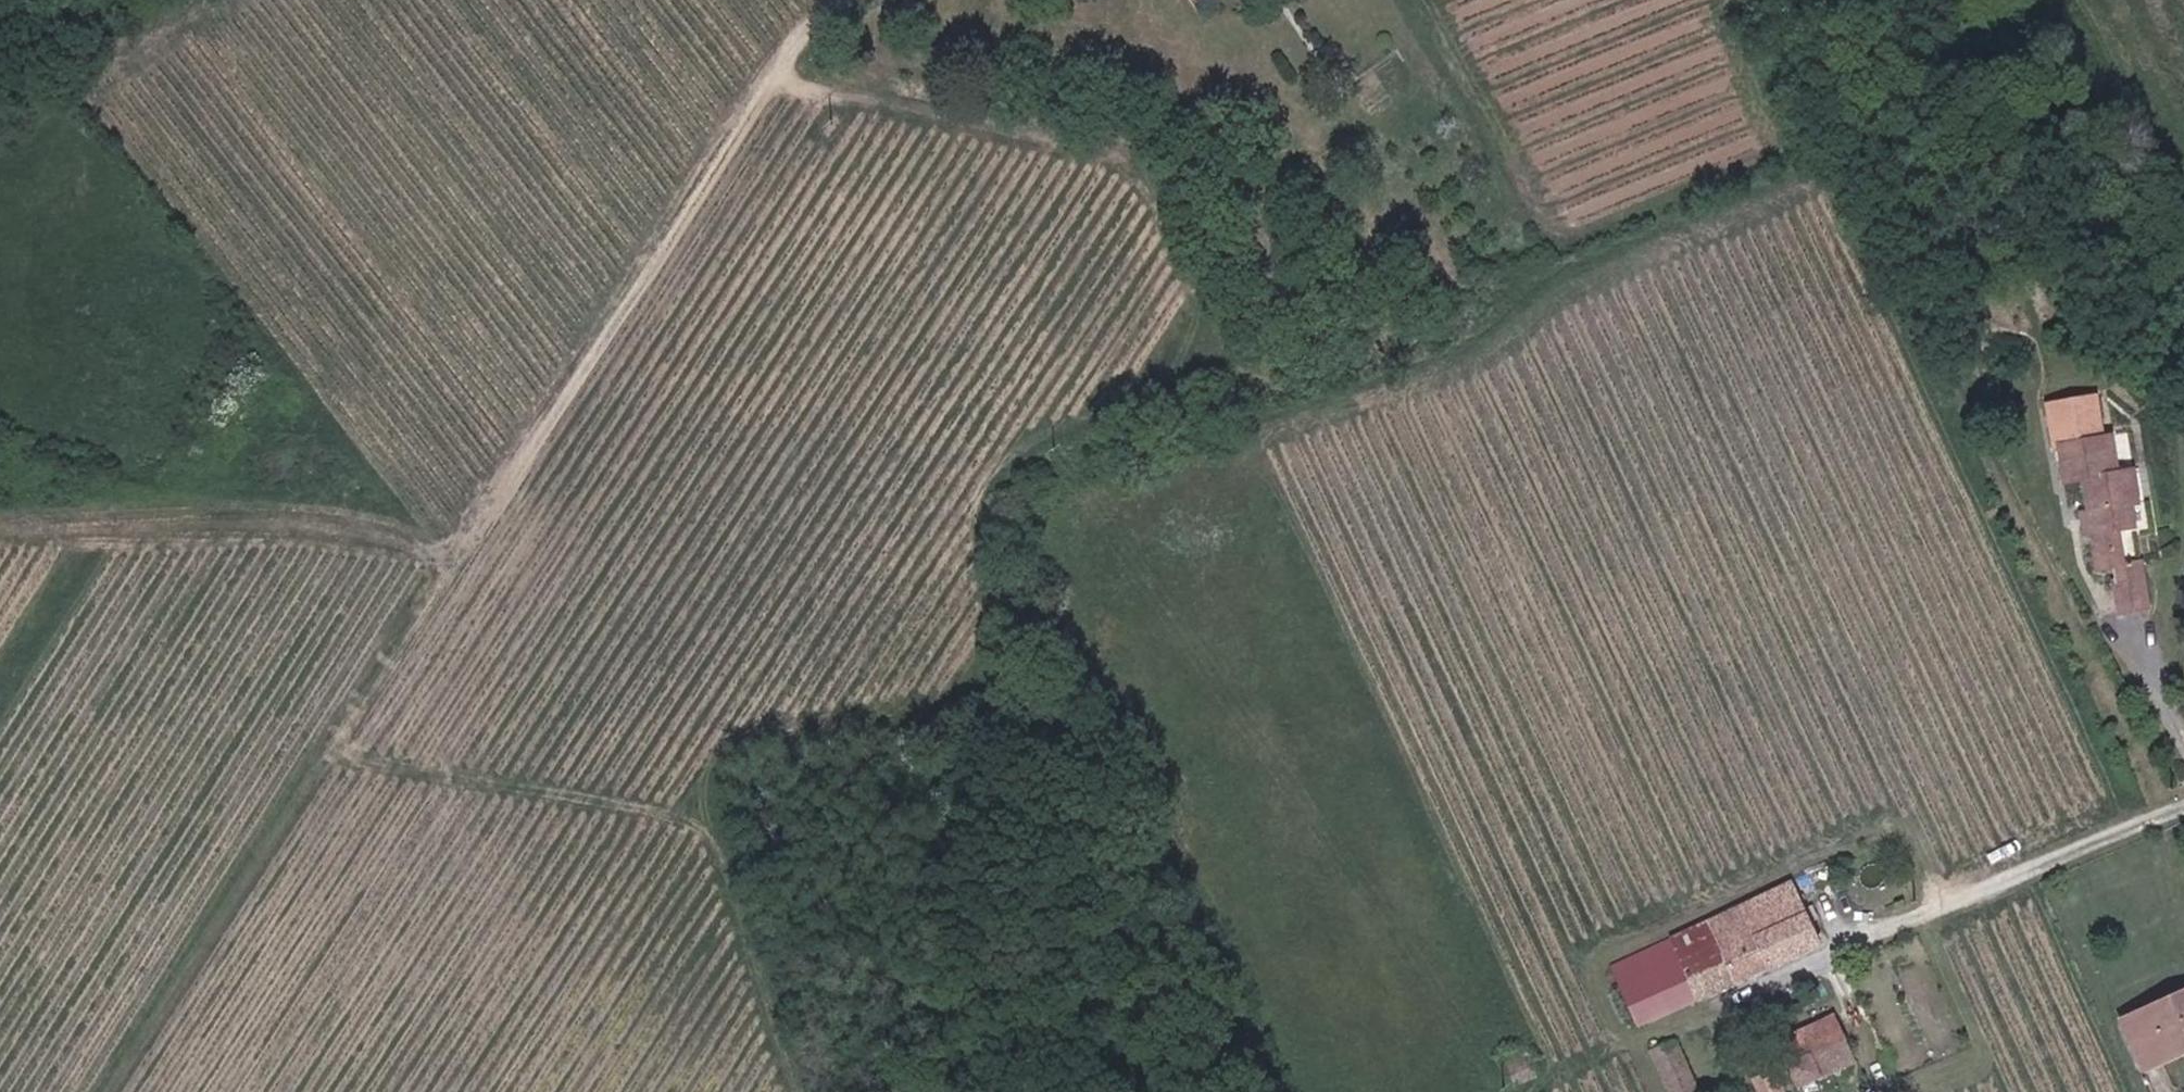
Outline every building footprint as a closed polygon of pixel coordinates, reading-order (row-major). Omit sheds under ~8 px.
[(2043,444),(2051,443),(2090,438),(2086,398),(2037,403),(2043,444)] [(2090,438),(2051,443),(2057,488),(2076,485),(2090,572),(2111,568),(2113,583),(2107,583),(2113,614),(2146,609),(2139,564),(2123,566),(2117,533),(2125,532),(2120,502),(2128,500),(2125,472),(2105,474),(2098,437),(2090,438)] [(1792,883),(1668,937),(1696,1001),(1820,947),(1792,883)] [(1696,1001),(1668,937),(1611,962),(1639,1026),(1696,1001)] [(2123,1029),(2145,1076),(2183,1057),(2183,1000),(2123,1029)] [(1841,1039),(1831,1014),(1779,1035),(1790,1062),(1841,1039)] [(1670,1091),(1699,1091),(1674,1037),(1650,1048),(1670,1091)] [(1841,1039),(1790,1062),(1784,1065),(1795,1091),(1853,1067),(1841,1039)] [(1759,1091),(1780,1091),(1772,1074),(1754,1082),(1759,1091)]
